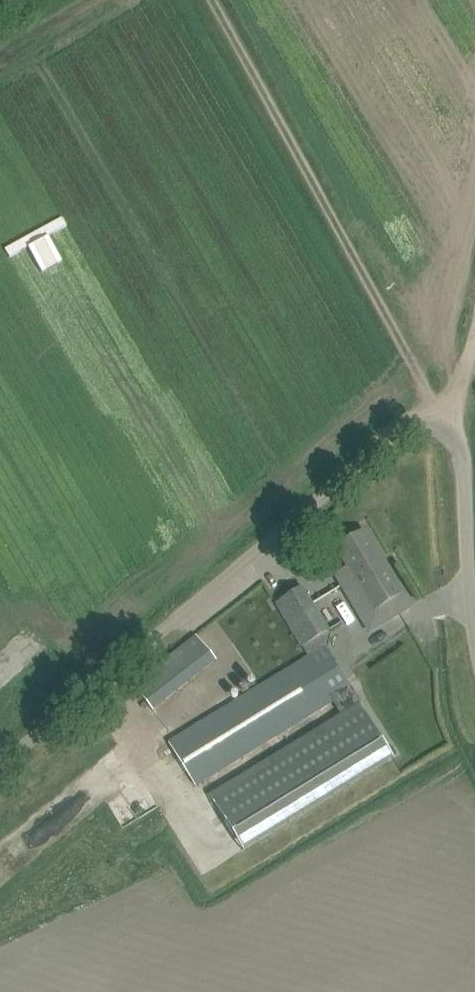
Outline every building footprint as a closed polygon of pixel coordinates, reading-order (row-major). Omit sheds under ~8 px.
[(362,618),(382,606),(390,620),(410,607),(403,594),(365,530),(336,547),(348,567),(336,574),(362,618)] [(309,658),(234,704),(170,743),(197,786),(335,701),(342,713),(210,794),(244,850),(394,758),(359,701),(352,690),(325,647),(329,632),(340,625),(326,602),(315,608),(294,575),(269,591),(309,658)] [(153,711),(215,658),(195,634),(132,687),(153,711)] [(325,721),(338,712),(333,703),(319,712),(325,721)]
